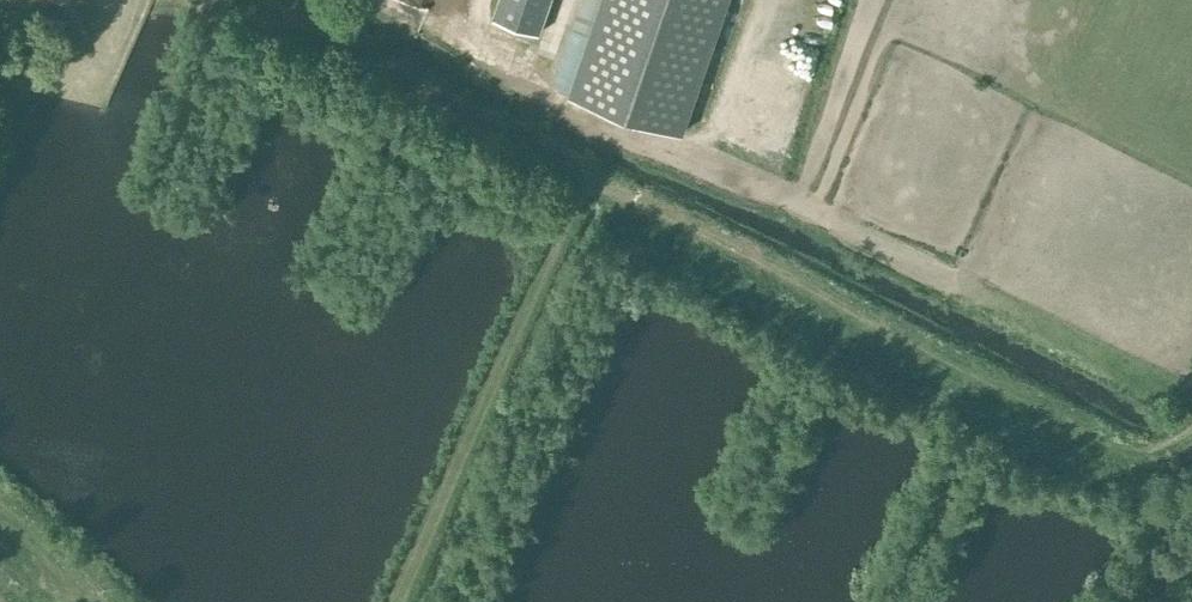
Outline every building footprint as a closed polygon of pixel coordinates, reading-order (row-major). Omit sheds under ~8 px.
[(539,32),(585,48),(569,92),(681,131),(726,0),(550,0),(539,32)]
